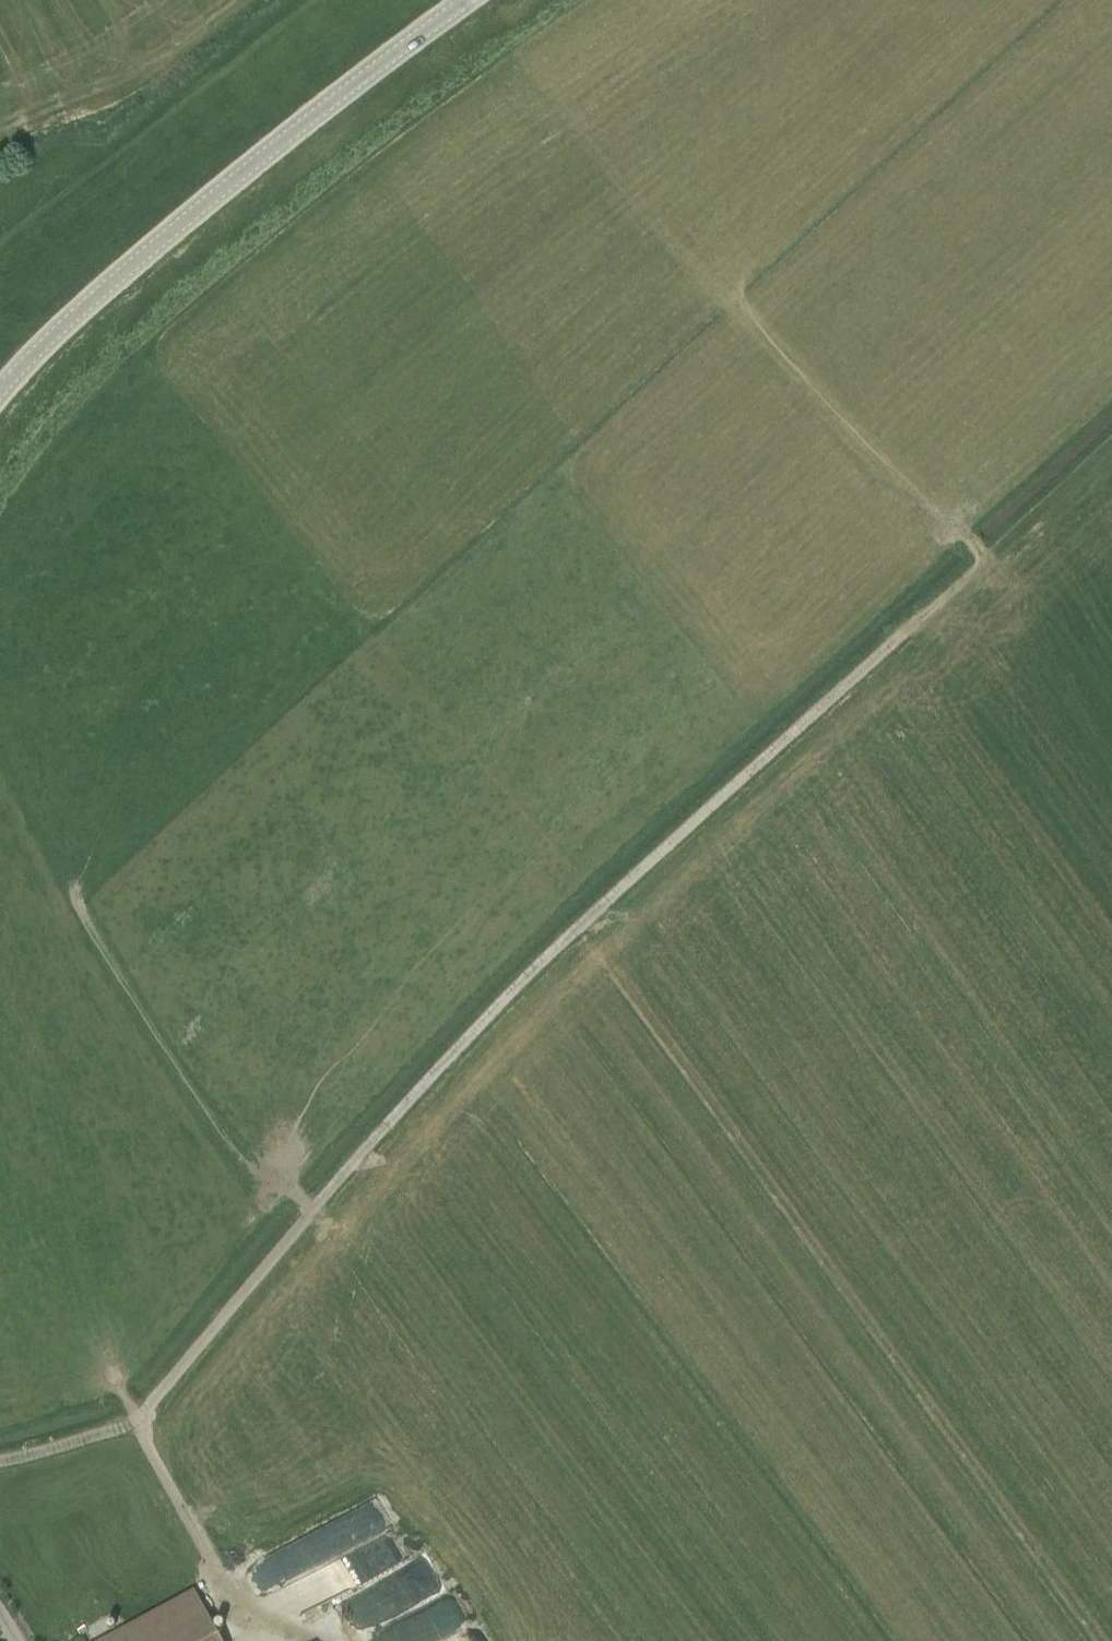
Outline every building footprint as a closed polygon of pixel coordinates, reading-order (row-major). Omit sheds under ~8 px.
[(293,1611),(406,1565),(382,1505),(241,1563),(254,1595),(281,1583),(293,1611)] [(355,1633),(444,1595),(430,1562),(341,1601),(355,1633)] [(98,1640),(220,1640),(193,1590),(98,1640)] [(463,1633),(451,1599),(403,1617),(412,1640),(440,1640),(463,1633)]
